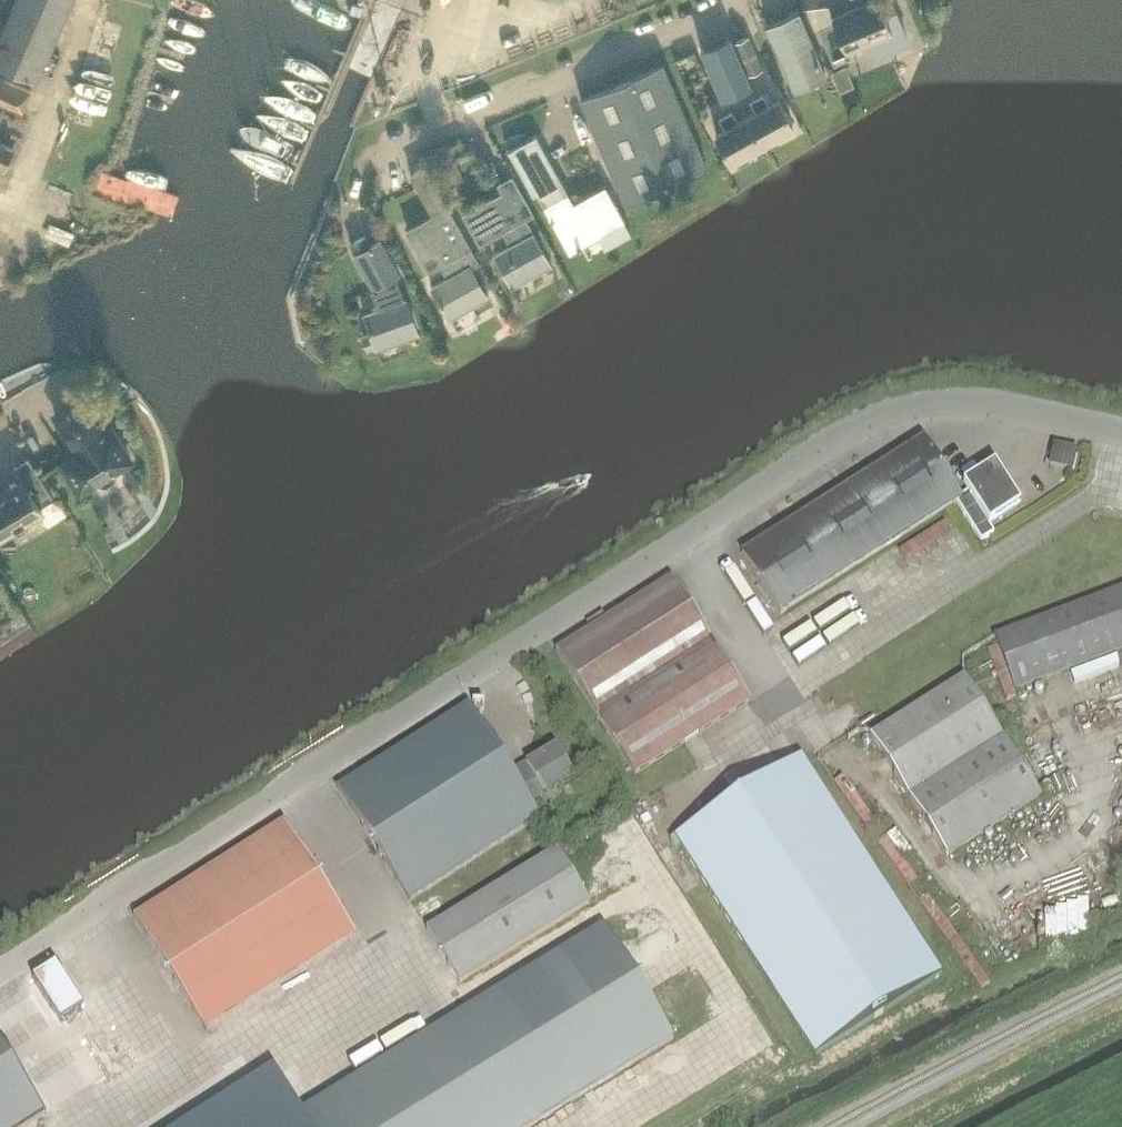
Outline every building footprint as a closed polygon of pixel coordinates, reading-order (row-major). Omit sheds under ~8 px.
[(0,32),(0,58),(20,67),(37,75),(69,0),(14,0),(0,32)] [(10,0),(0,0),(0,18),(2,19),(10,0)] [(833,63),(850,56),(848,50),(870,41),(876,55),(909,41),(896,10),(883,15),(877,0),(875,0),(833,18),(834,22),(819,29),(833,63)] [(767,21),(793,83),(824,70),(798,7),(767,21)] [(748,74),(762,68),(748,35),(734,41),(748,74)] [(751,86),(729,36),(700,48),(722,99),(751,86)] [(580,99),(624,202),(706,167),(663,64),(580,99)] [(22,110),(31,90),(20,86),(0,78),(0,101),(22,110)] [(747,115),(761,140),(792,123),(779,98),(768,104),(762,92),(750,99),(756,110),(747,115)] [(747,115),(738,121),(731,109),(719,116),(725,127),(715,133),(729,158),(731,157),(734,162),(739,163),(748,158),(749,154),(746,149),(761,140),(747,115)] [(536,134),(508,149),(532,194),(559,180),(536,134)] [(5,166),(14,147),(0,140),(0,164),(5,166)] [(431,286),(448,316),(486,295),(470,266),(477,261),(423,165),(410,173),(433,214),(406,229),(429,270),(440,263),(447,276),(431,286)] [(494,253),(511,284),(550,263),(524,217),(532,213),(511,175),(498,182),(503,191),(463,213),(479,242),(502,229),(510,244),(494,253)] [(544,206),(543,206),(569,252),(597,236),(603,247),(630,232),(624,221),(604,185),(573,202),(564,207),(559,197),(544,206)] [(349,242),(355,254),(374,288),(398,274),(379,240),(372,244),(365,233),(349,242)] [(363,312),(364,314),(370,330),(361,333),(367,350),(376,346),(417,331),(405,299),(403,300),(398,288),(395,279),(370,290),(374,303),(371,303),(373,308),(363,312)] [(62,462),(80,490),(97,480),(100,484),(105,485),(114,480),(115,475),(112,470),(129,459),(112,431),(107,434),(83,396),(54,414),(78,452),(62,462)] [(970,492),(961,498),(922,438),(741,553),(780,615),(955,504),(981,543),(995,533),(989,523),(1018,504),(994,466),(965,485),(970,492)] [(1076,450),(1054,445),(1050,465),(1072,470),(1076,450)] [(42,511),(39,506),(52,498),(27,457),(13,466),(20,477),(22,481),(0,495),(0,537),(42,511)] [(749,701),(670,577),(555,651),(634,774),(749,701)] [(994,637),(1014,691),(1121,650),(1121,589),(994,637)] [(870,736),(947,857),(1040,797),(963,676),(870,736)] [(468,703),(336,788),(408,901),(540,816),(468,703)] [(557,742),(516,768),(538,804),(579,778),(557,742)] [(941,975),(800,756),(674,837),(746,948),(815,1056),(941,975)] [(586,791),(239,1014),(299,1106),(646,884),(586,791)] [(133,917),(205,1030),(355,934),(283,821),(133,917)] [(300,1111),(310,1126),(528,1126),(533,1124),(673,1038),(603,925),(463,1011),(422,1037),(300,1111)] [(55,967),(33,982),(59,1024),(82,1010),(55,967)] [(42,1116),(0,1051),(0,1126),(25,1126),(42,1116)]
